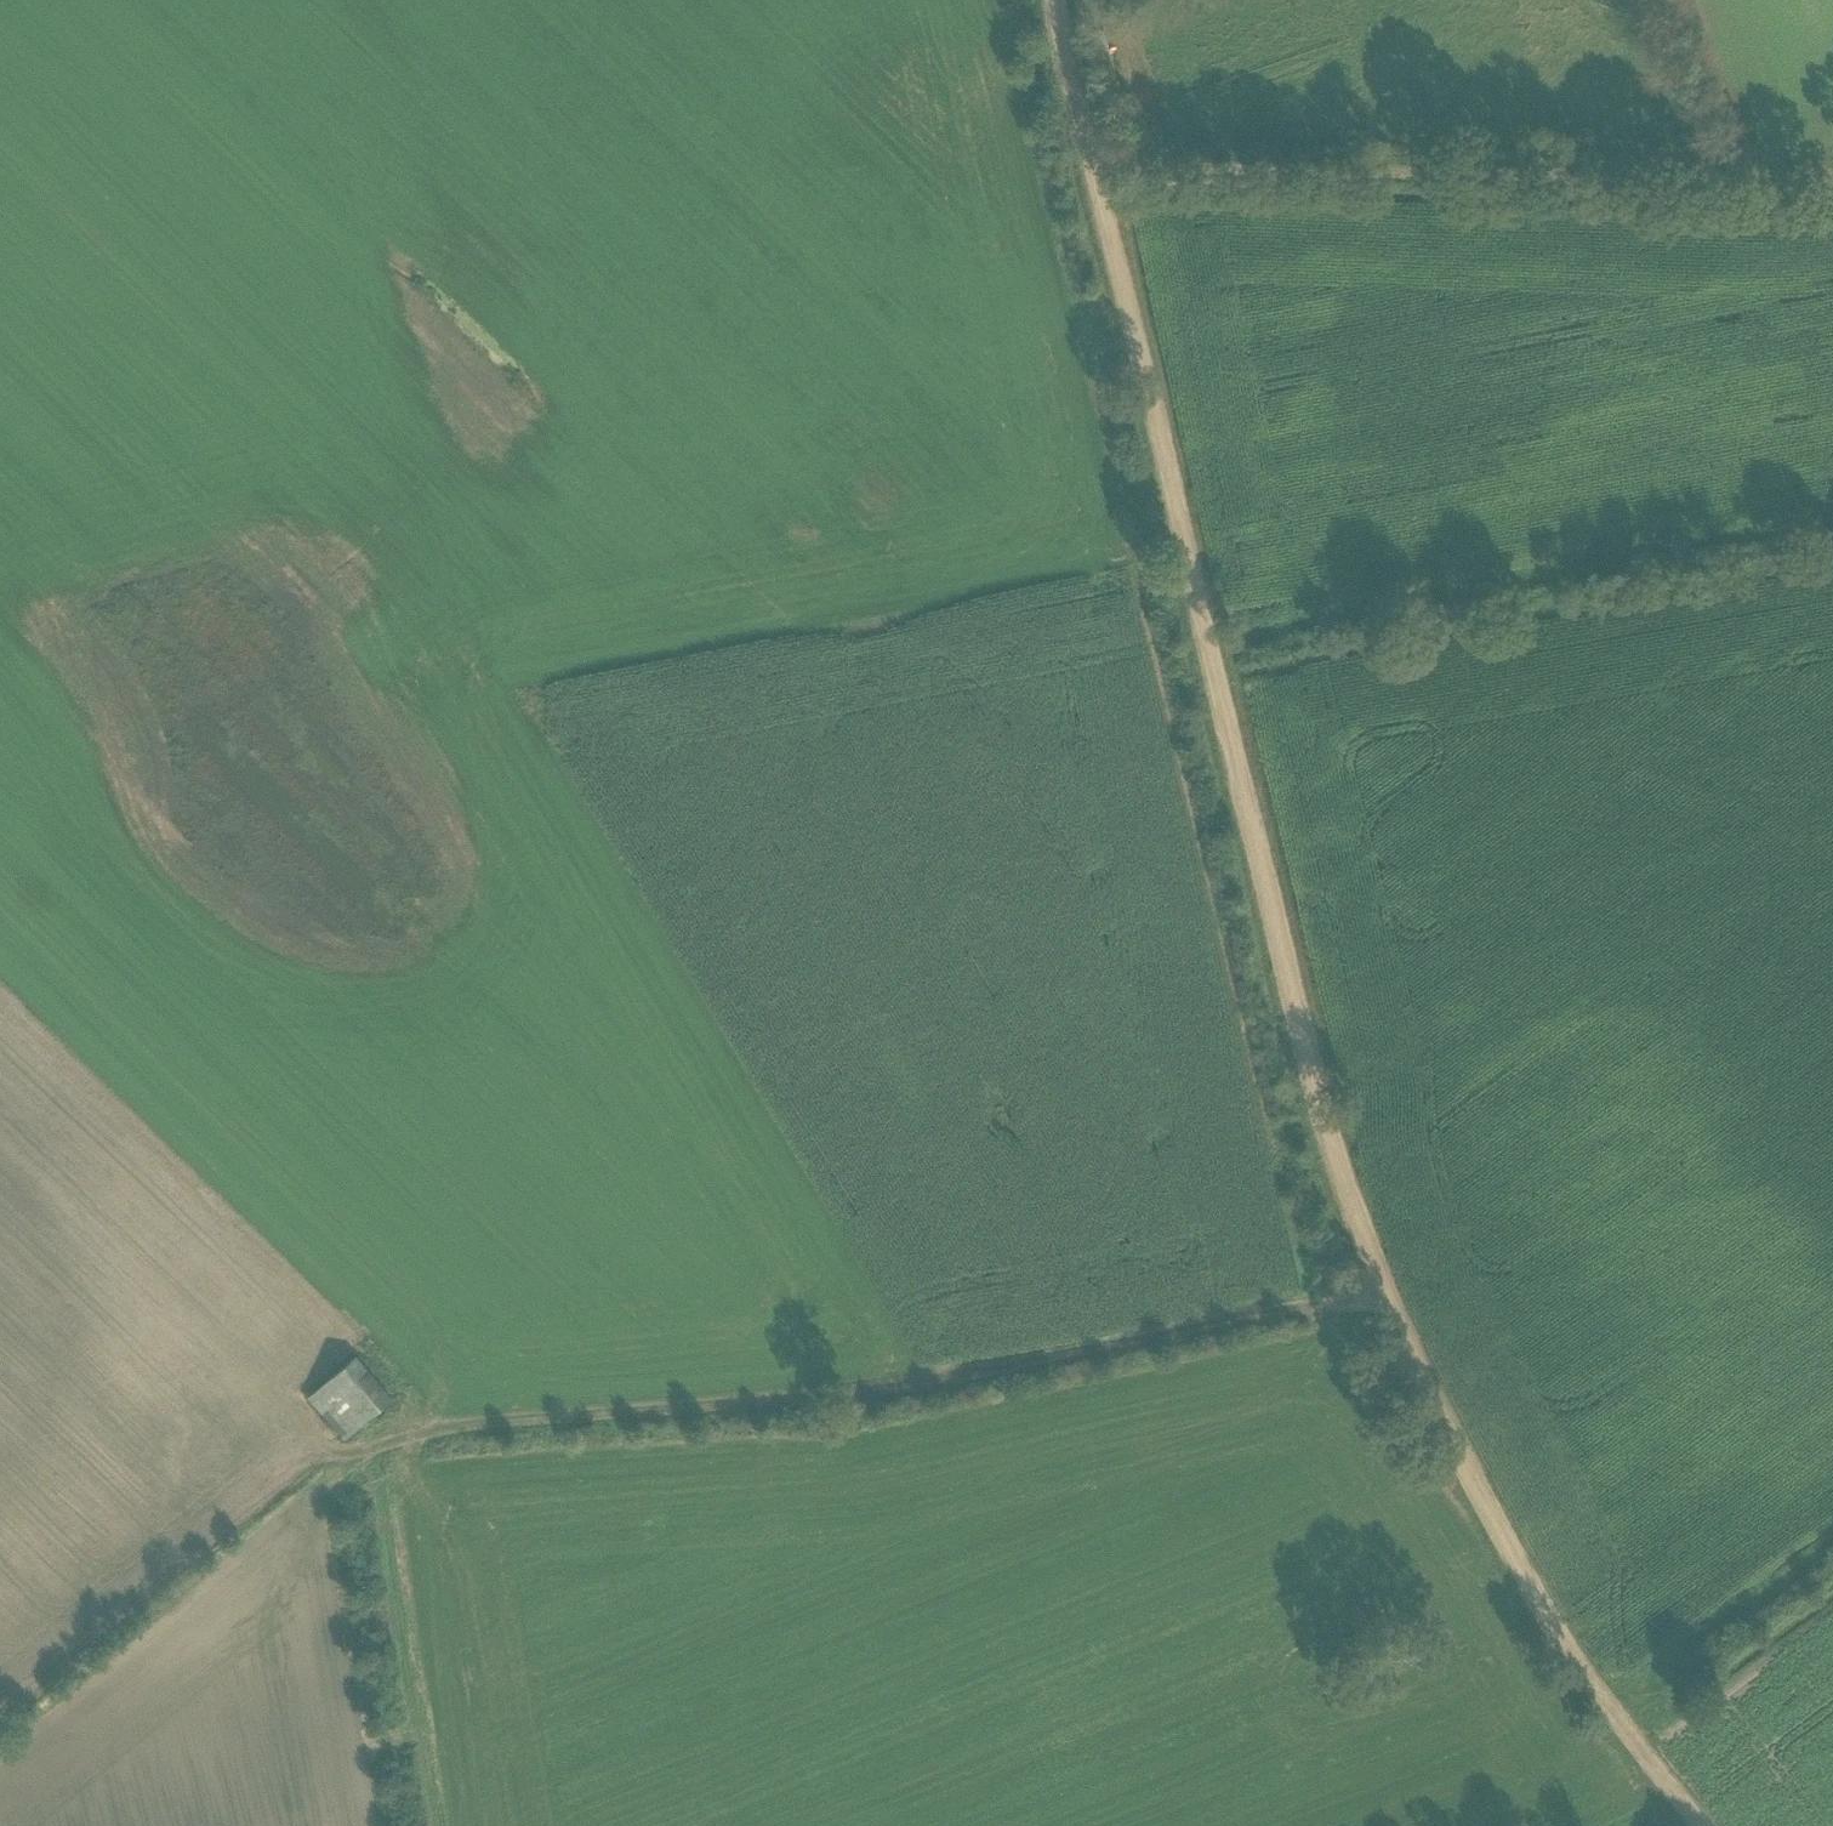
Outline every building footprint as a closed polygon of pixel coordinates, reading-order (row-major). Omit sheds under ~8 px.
[(308,1398),(345,1441),(391,1400),(355,1357),(308,1398)]
